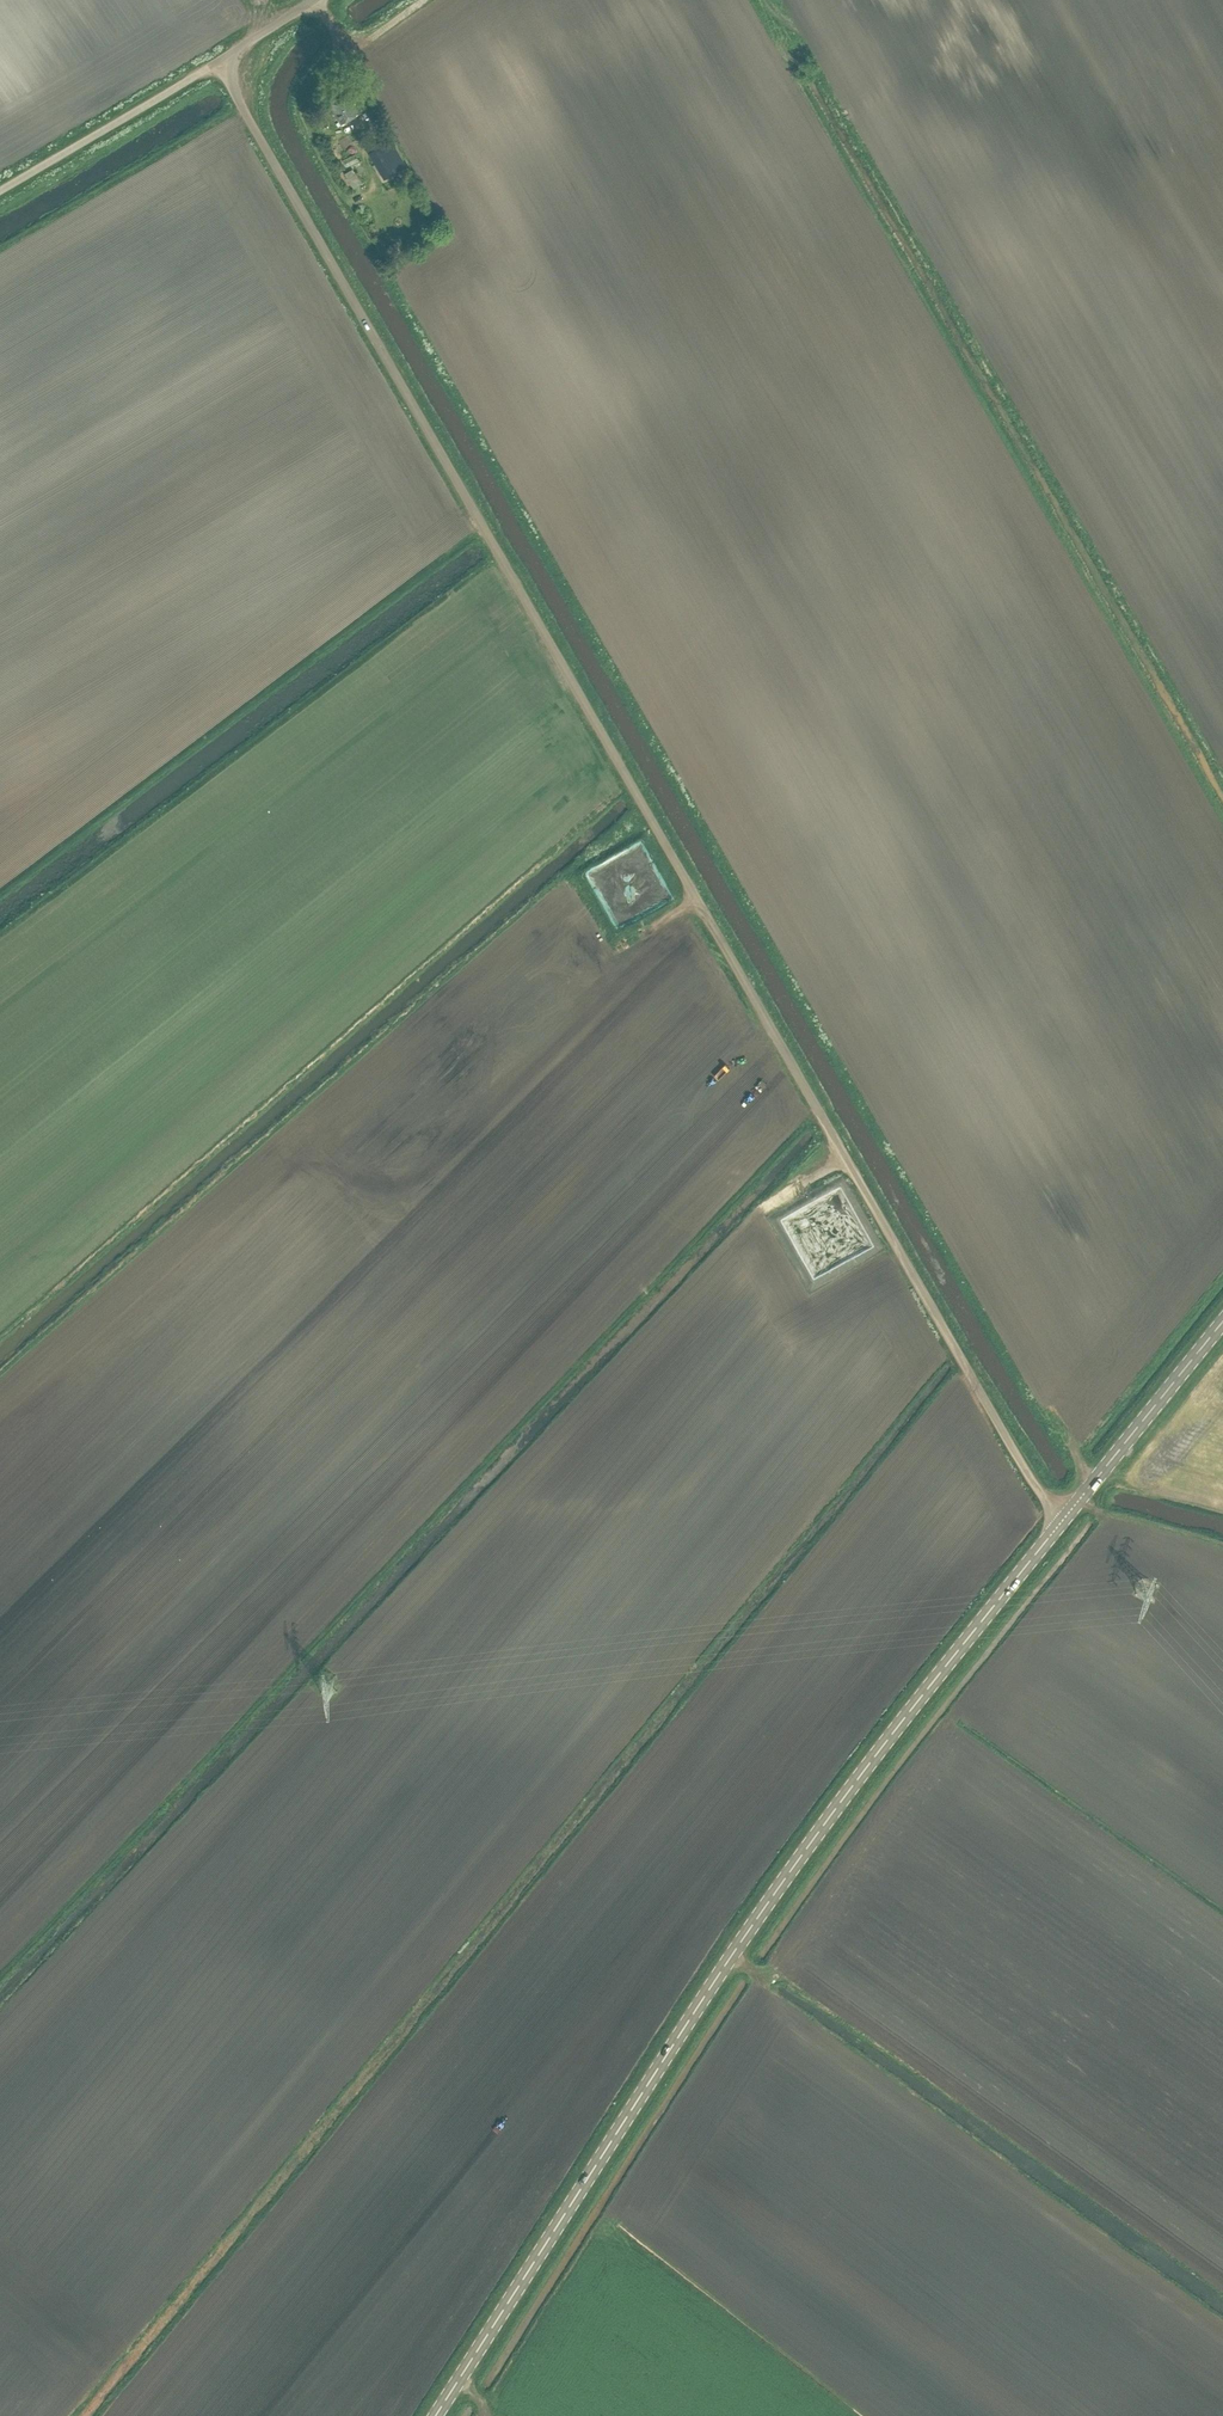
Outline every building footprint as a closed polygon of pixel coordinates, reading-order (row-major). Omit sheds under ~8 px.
[(344,125),(351,121),(361,114),(348,94),(331,106),(344,125)] [(386,177),(406,166),(392,141),(371,153),(386,177)] [(354,189),(362,183),(353,168),(344,174),(354,189)] [(634,898),(642,891),(632,880),(624,886),(634,898)] [(610,910),(616,918),(621,913),(615,906),(610,910)]
